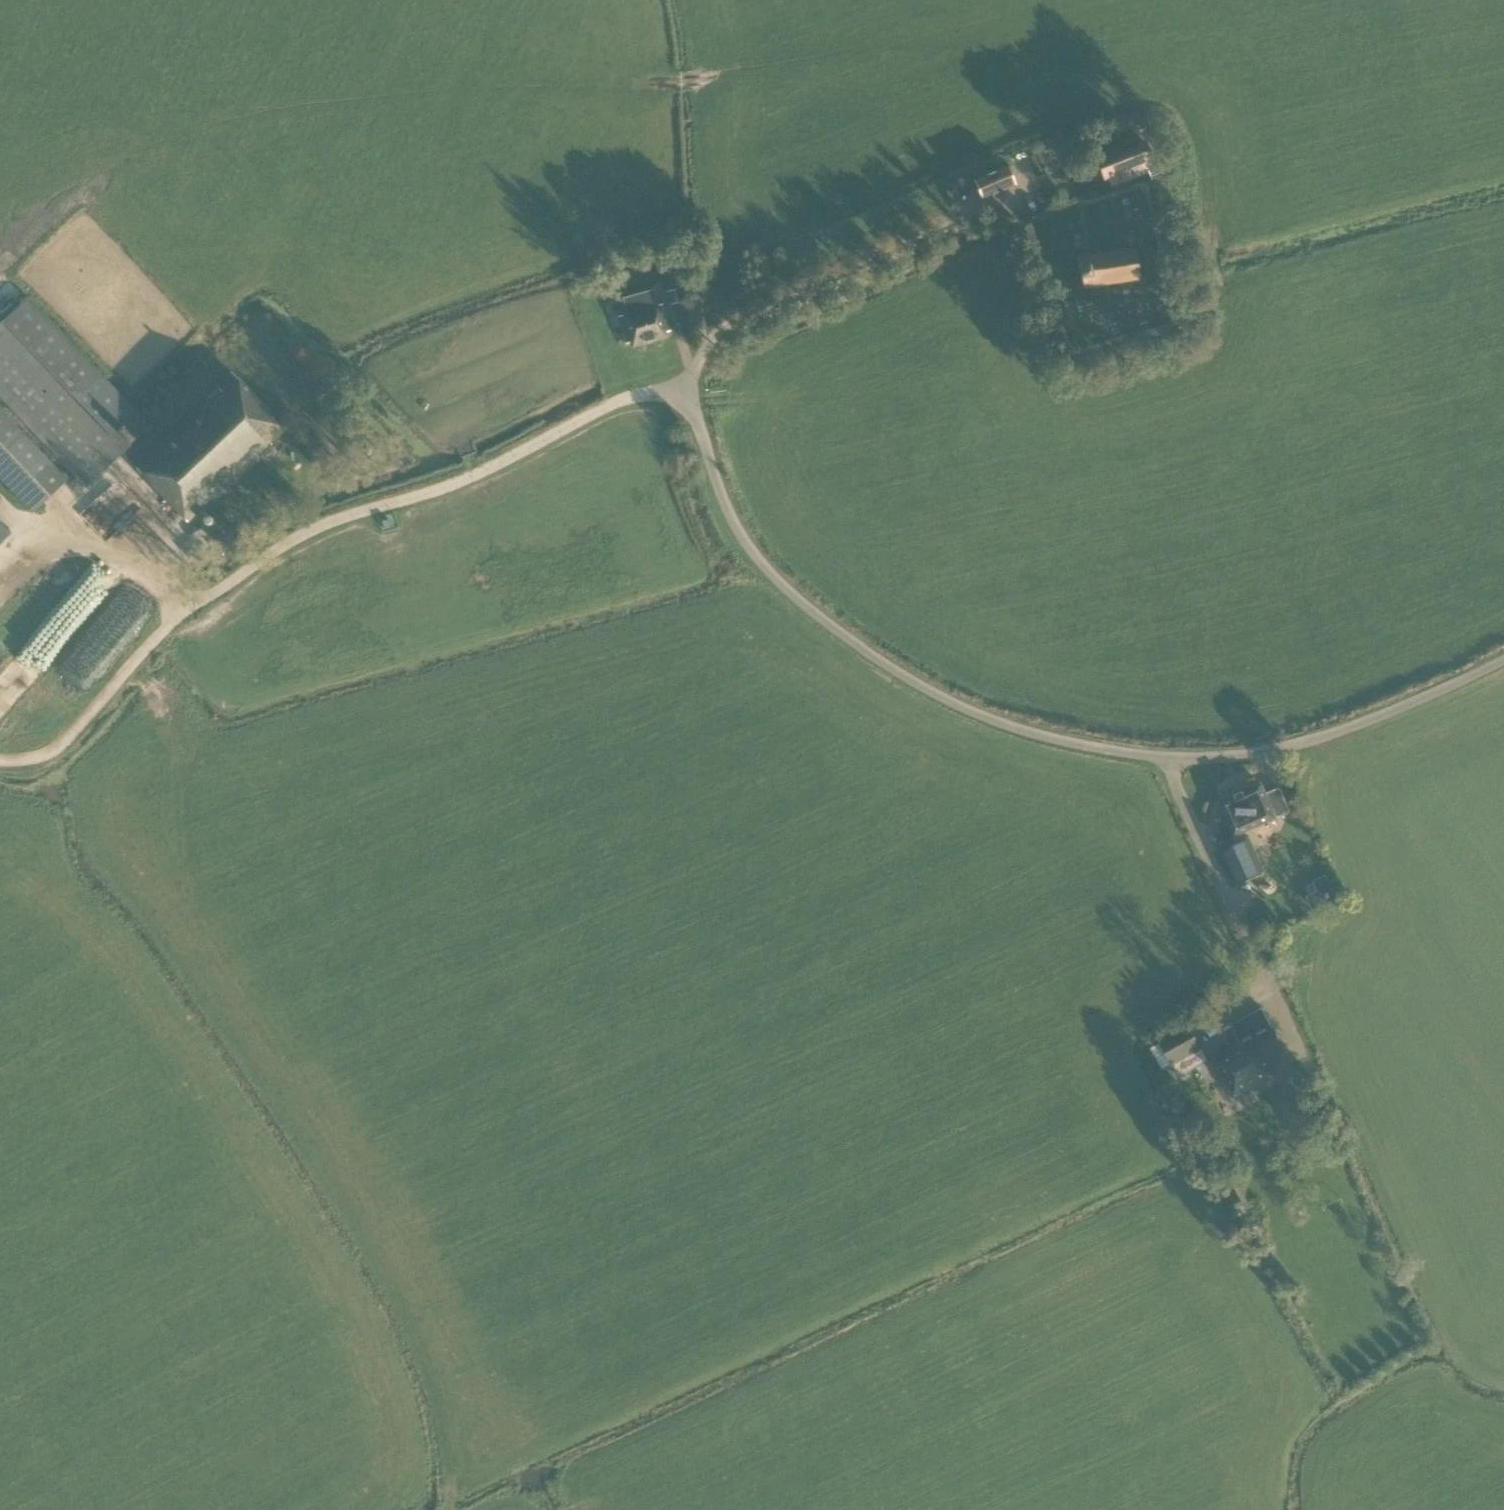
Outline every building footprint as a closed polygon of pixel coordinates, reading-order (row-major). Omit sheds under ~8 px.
[(1111,186),(1147,173),(1144,164),(1152,161),(1144,142),(1136,145),(1135,140),(1119,146),(1120,151),(1096,159),(1104,179),(1108,177),(1111,186)] [(973,174),(980,193),(1013,181),(1006,162),(973,174)] [(1113,282),(1137,278),(1132,249),(1108,253),(1108,252),(1076,257),(1078,267),(1079,277),(1081,288),(1113,282)] [(670,305),(684,301),(681,287),(667,291),(670,305)] [(622,298),(626,314),(618,317),(626,344),(630,342),(632,347),(666,337),(665,333),(669,331),(662,304),(657,305),(653,289),(622,298)] [(5,400),(86,487),(122,453),(187,522),(285,430),(230,372),(215,386),(221,392),(209,403),(207,401),(163,442),(27,298),(0,323),(0,395),(5,400)] [(1161,329),(1164,340),(1178,336),(1176,326),(1161,329)] [(31,513),(66,480),(0,410),(0,480),(31,513)] [(219,537),(226,531),(218,522),(211,528),(219,537)] [(1250,811),(1247,814),(1251,822),(1254,822),(1256,826),(1289,812),(1279,788),(1265,794),(1261,784),(1241,792),(1250,811)] [(1254,822),(1251,822),(1247,814),(1250,811),(1241,792),(1220,802),(1226,816),(1216,820),(1227,847),(1217,852),(1233,886),(1264,872),(1248,838),(1238,842),(1235,835),(1256,826),(1254,822)] [(1270,927),(1277,924),(1272,913),(1266,916),(1270,927)] [(1283,1049),(1261,1007),(1230,1024),(1240,1044),(1214,1058),(1235,1099),(1278,1076),(1267,1057),(1283,1049)] [(1202,1050),(1203,1049),(1190,1025),(1160,1041),(1173,1066),(1175,1065),(1181,1076),(1208,1061),(1202,1050)] [(1240,1186),(1231,1191),(1239,1207),(1248,1202),(1240,1186)]
